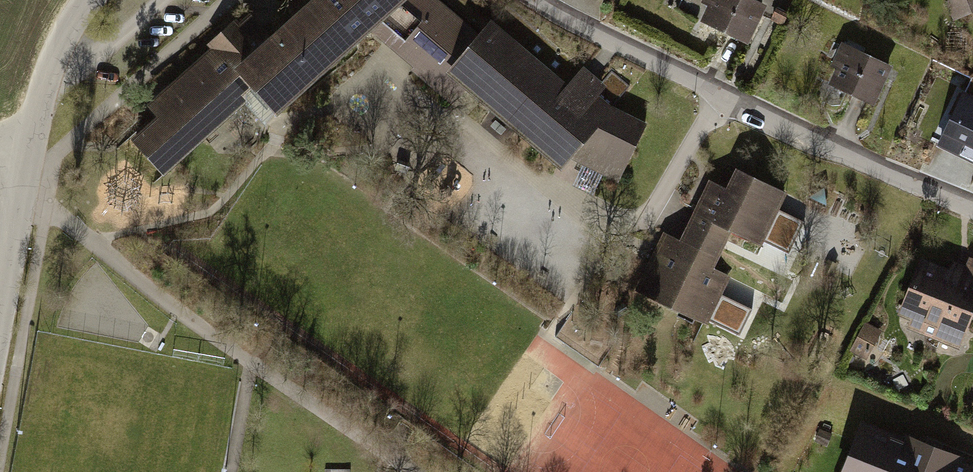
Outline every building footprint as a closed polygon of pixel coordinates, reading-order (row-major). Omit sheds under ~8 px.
[(274,41),(252,17),(242,25),(239,21),(207,49),(211,53),(149,109),(161,123),(136,146),(160,173),(254,89),(277,114),(370,31),(413,68),(410,71),(452,107),(466,90),(561,172),(570,162),(618,182),(643,123),(609,109),(599,100),(609,88),(582,66),(566,85),(489,20),(480,31),(444,0),(320,0),(274,41)] [(753,40),(774,0),(684,0),(682,4),(753,40)] [(972,6),(972,0),(952,0),(958,13),(972,6)] [(796,8),(782,1),(776,12),(790,19),(796,8)] [(835,80),(877,101),(899,58),(847,33),(835,57),(844,62),(835,80)] [(972,159),(972,100),(963,95),(939,143),(972,159)] [(731,182),(715,175),(684,239),(667,231),(638,291),(711,325),(734,276),(717,268),(736,227),(766,241),(791,187),(740,163),(731,182)] [(902,301),(916,307),(909,324),(966,346),(972,327),(972,259),(959,254),(956,261),(923,248),(902,301)] [(870,352),(886,324),(871,315),(855,344),(870,352)] [(968,463),(970,458),(908,434),(906,439),(856,420),(836,471),(972,471),(972,465),(968,463)]
